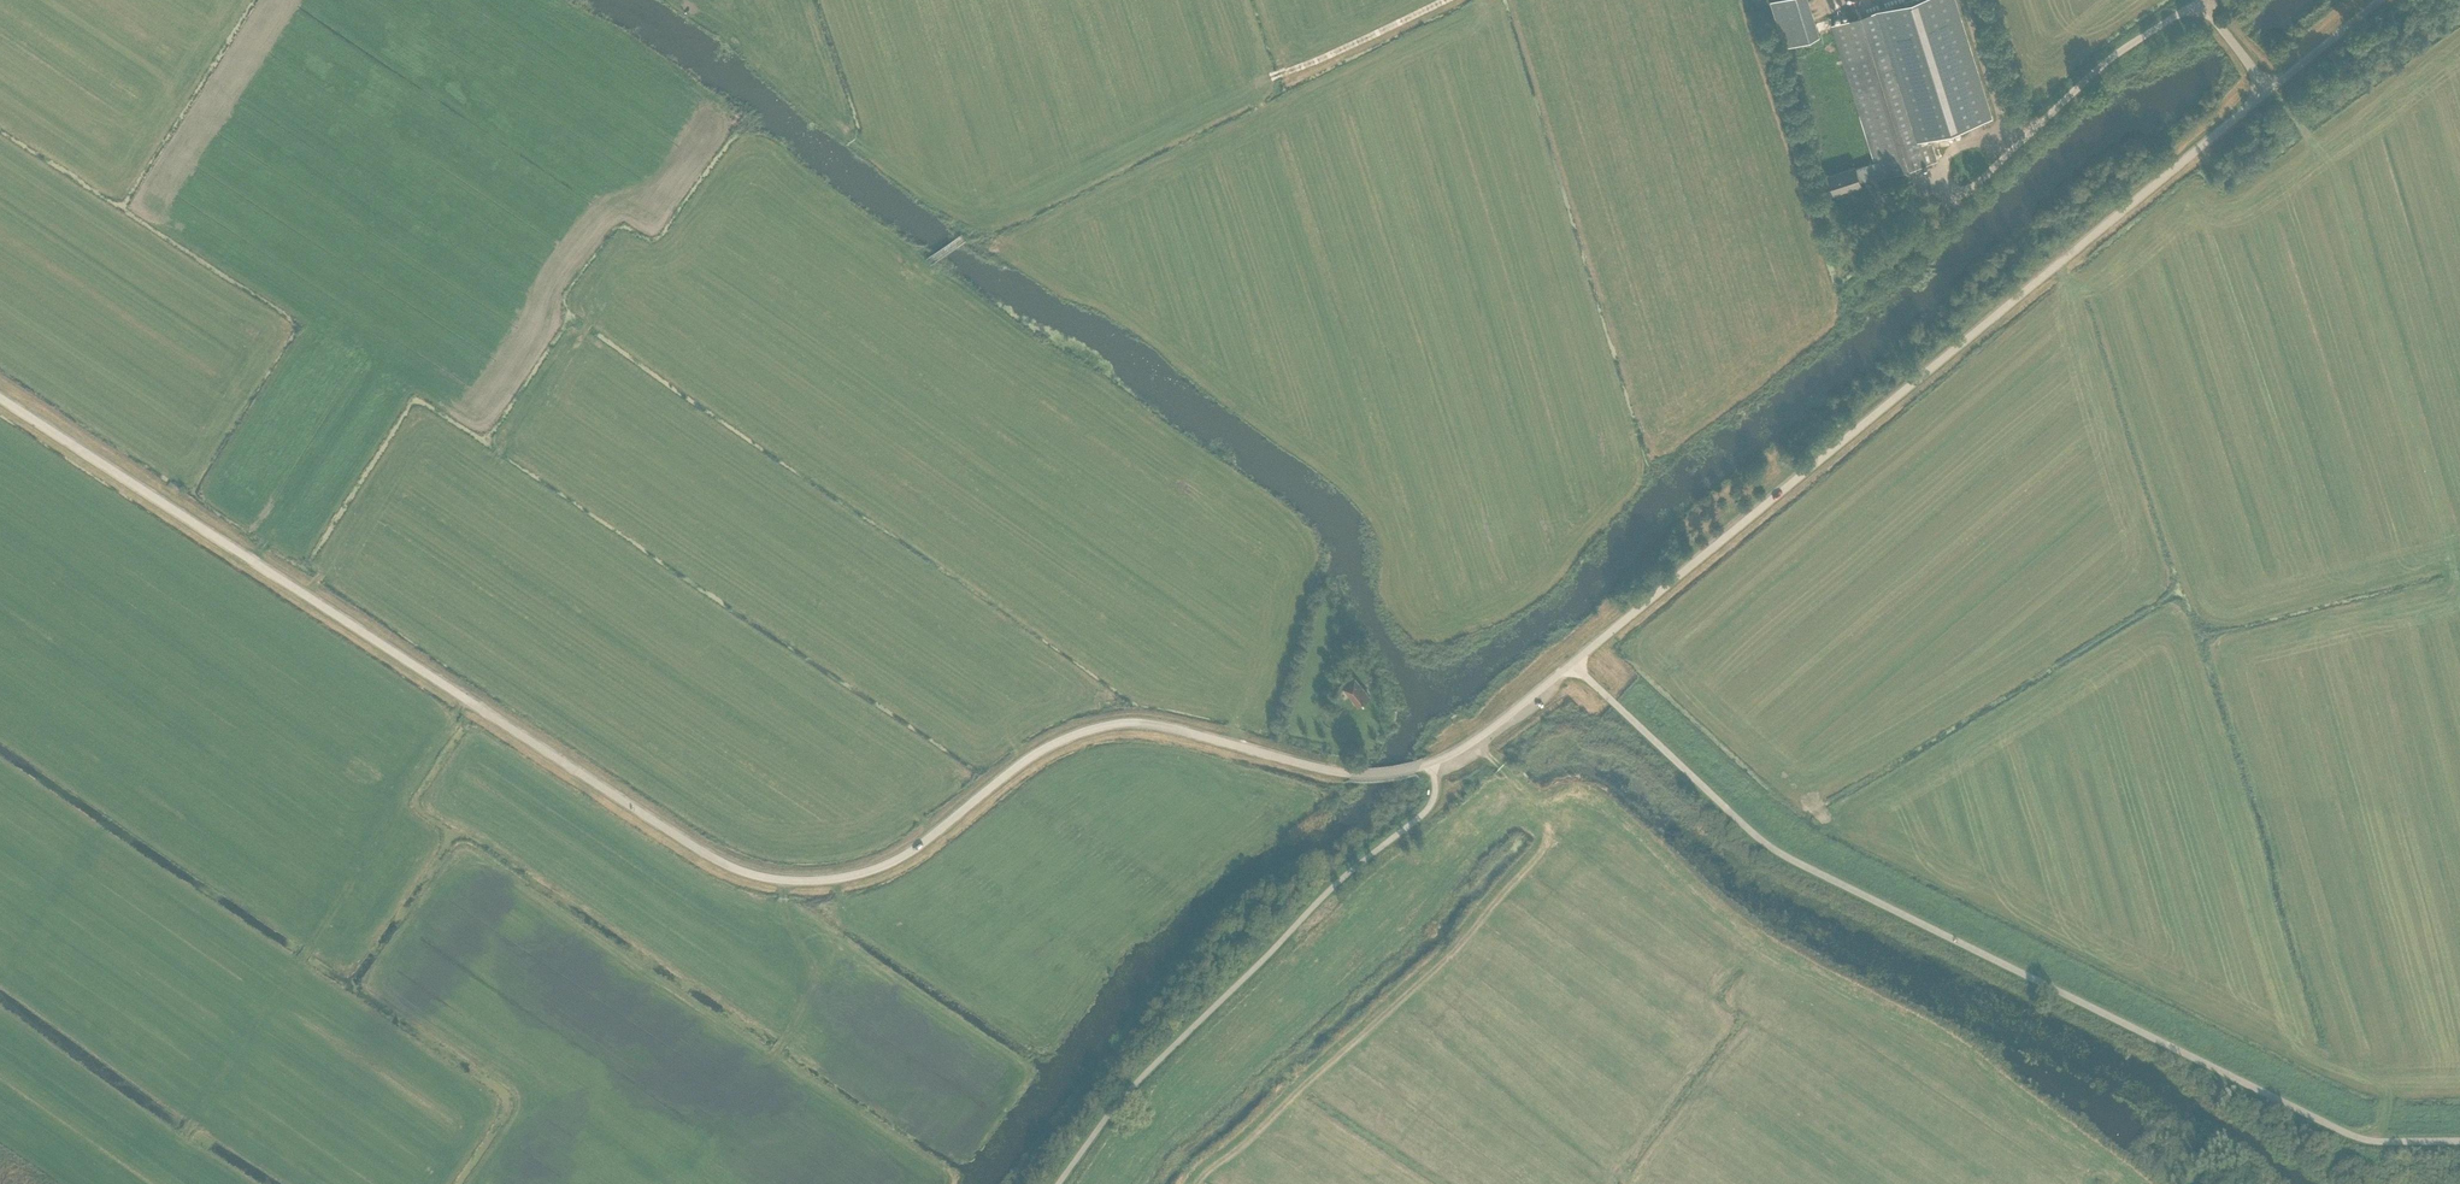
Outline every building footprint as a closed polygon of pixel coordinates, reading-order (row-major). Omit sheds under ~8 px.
[(1812,0),(1773,0),(1784,40),(1820,31),(1812,0)] [(1831,26),(1844,64),(1874,163),(1856,169),(1855,168),(1828,177),(1834,195),(1861,186),(1860,183),(1862,183),(1862,184),(1937,160),(1930,137),(1992,118),(1955,0),(1913,0),(1831,26)] [(1351,682),(1348,678),(1340,685),(1343,689),(1358,707),(1370,697),(1355,680),(1351,682)]
